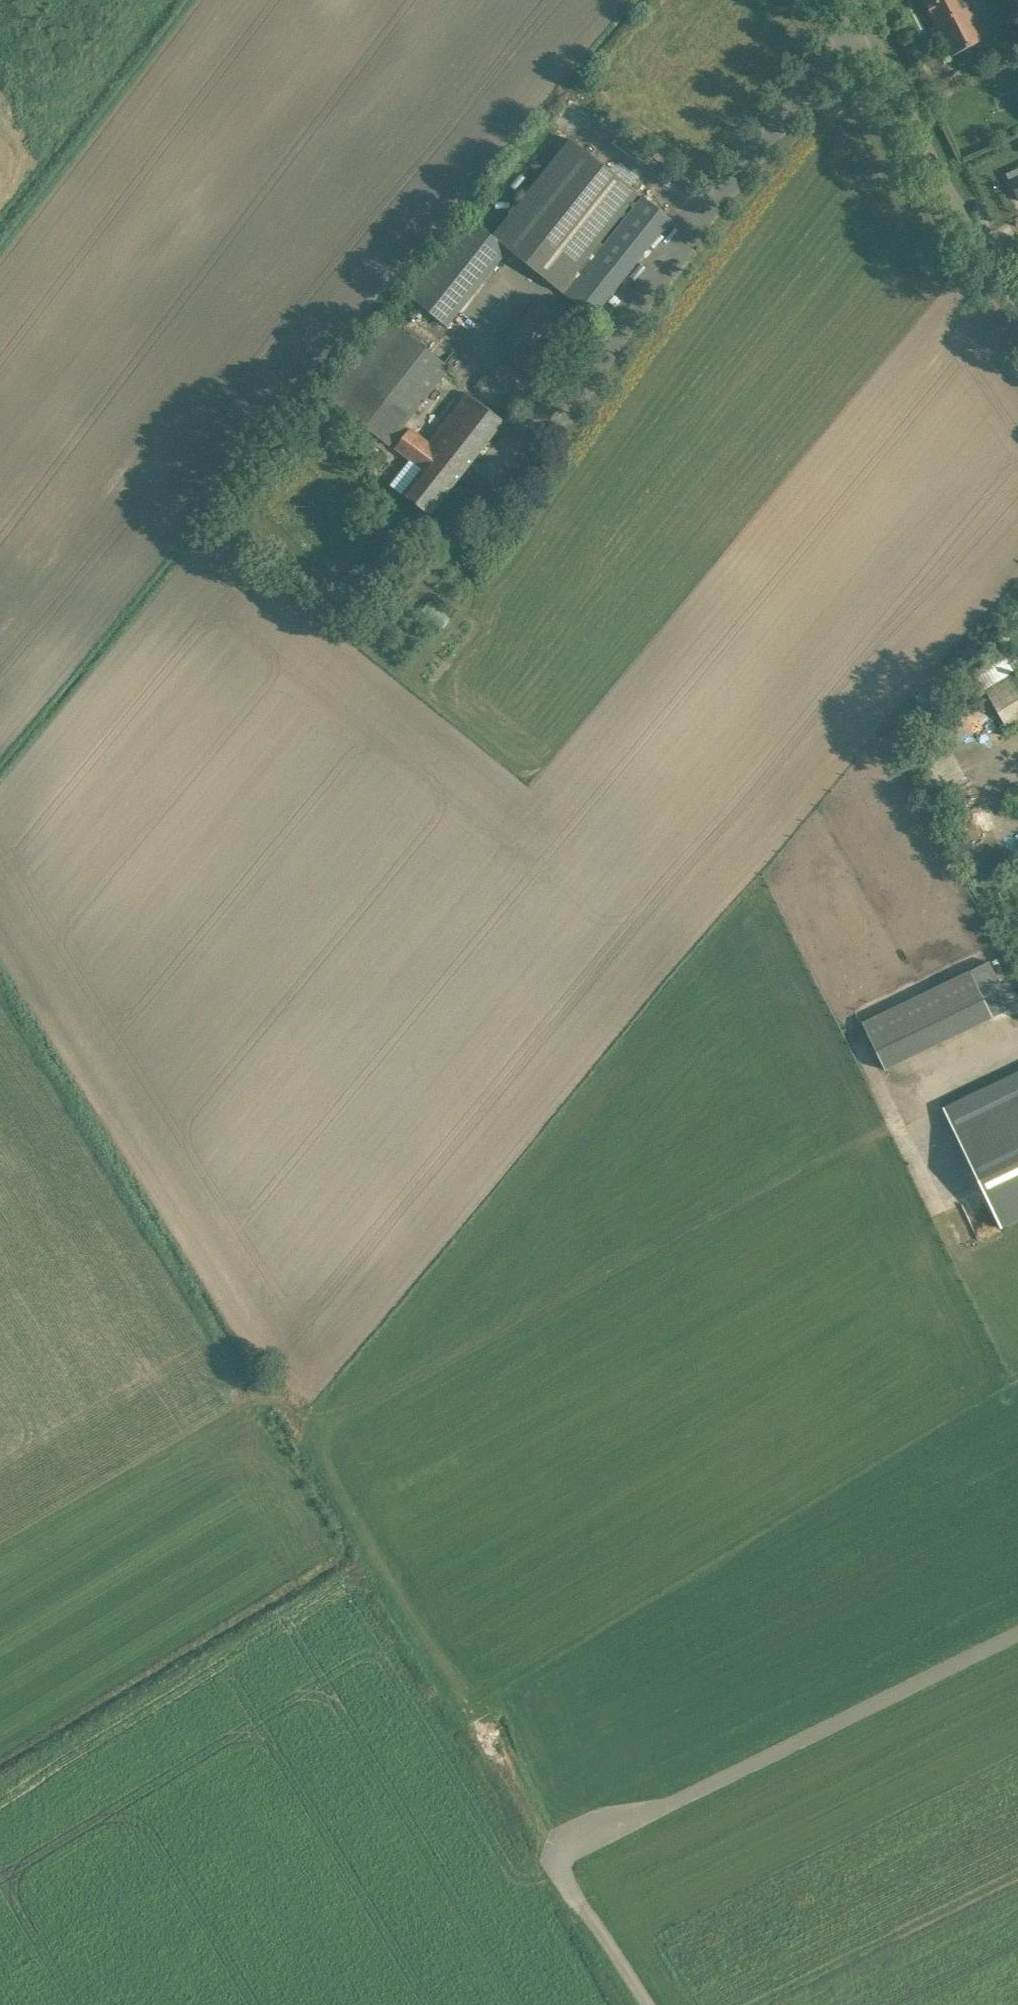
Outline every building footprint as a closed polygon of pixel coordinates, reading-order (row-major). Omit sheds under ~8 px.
[(970,0),(925,0),(954,55),(984,39),(971,13),(976,11),(970,0)] [(1006,48),(1012,56),(1017,51),(1017,39),(1006,48)] [(509,250),(561,291),(562,289),(567,293),(605,245),(600,242),(639,193),(572,139),(495,236),(509,250)] [(644,197),(605,245),(567,293),(595,316),(612,294),(608,290),(668,215),(644,197)] [(542,383),(582,333),(541,300),(501,350),(542,383)] [(391,445),(451,366),(389,318),(328,397),(391,445)] [(431,515),(504,420),(468,393),(430,441),(412,427),(396,447),(423,468),(403,493),(431,515)] [(1017,719),(1017,677),(1015,673),(986,690),(1007,725),(1017,719)] [(931,762),(940,783),(962,774),(951,746),(940,751),(943,757),(931,762)] [(990,962),(856,1013),(875,1063),(1009,1012),(990,962)] [(944,1108),(982,1187),(984,1192),(1002,1228),(1017,1220),(1017,1072),(944,1108)]
